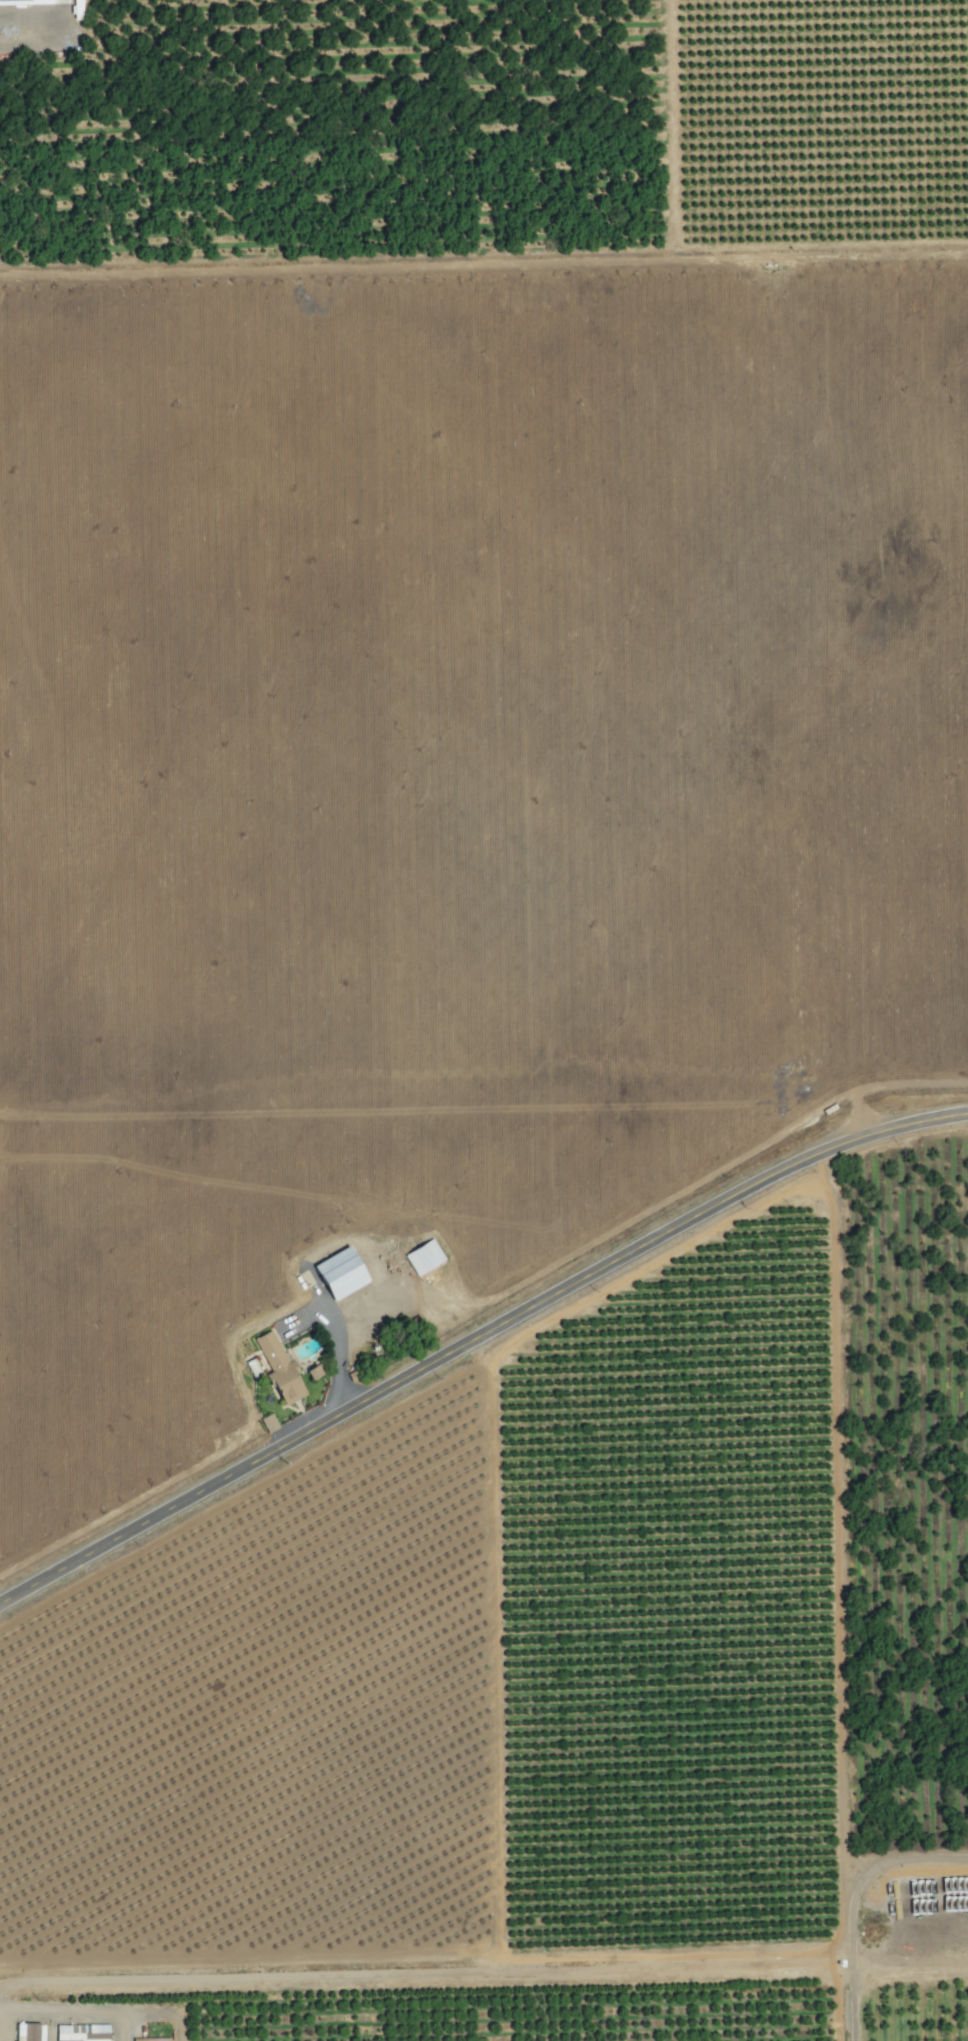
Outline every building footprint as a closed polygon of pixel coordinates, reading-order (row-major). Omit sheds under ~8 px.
[(444,1259),(431,1238),(403,1254),(415,1275),(444,1259)] [(330,1303),(365,1282),(345,1246),(309,1267),(330,1303)] [(303,1396),(293,1374),(296,1373),(286,1350),(280,1352),(270,1329),(253,1337),(268,1372),(265,1373),(279,1407),(303,1396)] [(319,1374),(314,1364),(303,1371),(309,1380),(319,1374)] [(276,1428),(271,1413),(260,1417),(265,1432),(276,1428)] [(44,2023),(16,2022),(16,2040),(43,2040),(44,2023)] [(107,2024),(55,2024),(55,2040),(107,2040),(107,2024)]
